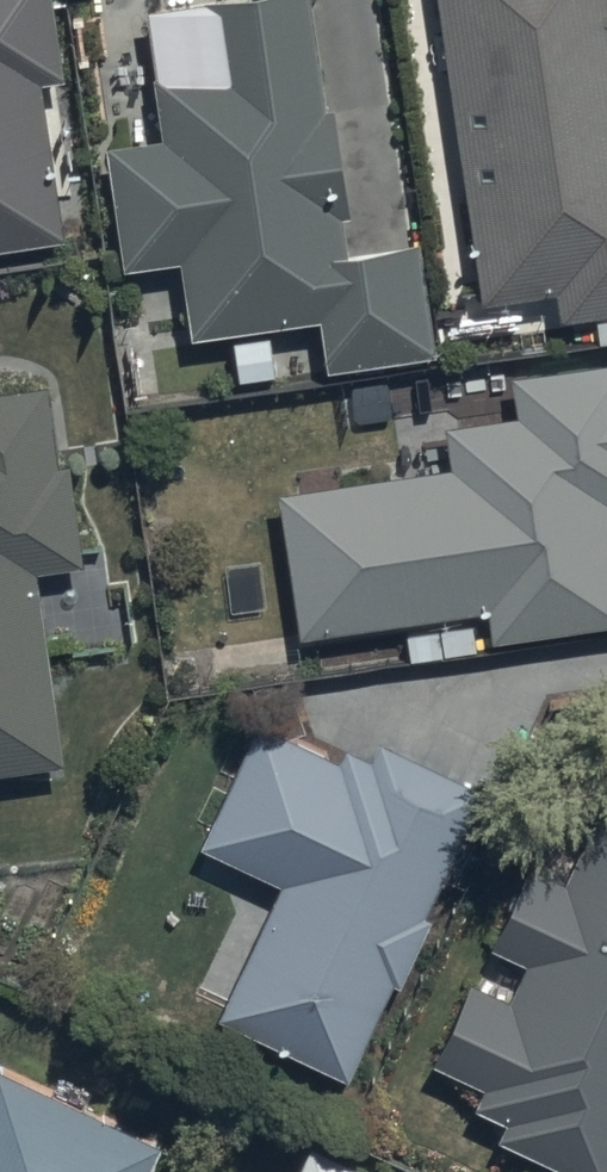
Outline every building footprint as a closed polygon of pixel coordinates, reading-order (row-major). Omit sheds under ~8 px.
[(62,227),(44,70),(61,68),(54,0),(0,0),(0,235),(62,227)] [(437,339),(421,230),(351,240),(346,203),(351,202),(336,96),(327,98),(314,0),(151,0),(169,128),(106,136),(123,252),(183,244),(195,327),(233,322),(240,370),(277,365),(269,315),(319,308),(326,357),(437,339)] [(483,288),(560,281),(562,302),(599,299),(602,332),(606,331),(606,0),(439,0),(469,204),(458,206),(464,245),(476,243),(483,288)] [(401,465),(281,480),(299,620),(487,596),(491,626),(606,611),(606,350),(516,362),(521,404),(450,413),(455,458),(401,465)] [(68,750),(45,555),(82,551),(70,451),(59,452),(50,375),(0,381),(0,758),(68,750)] [(263,713),(207,835),(283,870),(219,1006),(352,1068),(396,971),(402,974),(434,906),(429,904),(486,780),(381,731),(374,747),(352,737),(345,751),(263,713)] [(500,1127),(601,1171),(606,1171),(606,799),(601,796),(568,871),(530,855),(493,938),(526,951),(512,984),(472,969),(435,1053),(485,1075),(475,1096),(507,1110),(500,1127)] [(165,1133),(0,1057),(0,1171),(146,1171),(165,1133)] [(316,1133),(298,1171),(398,1171),(316,1133)]
